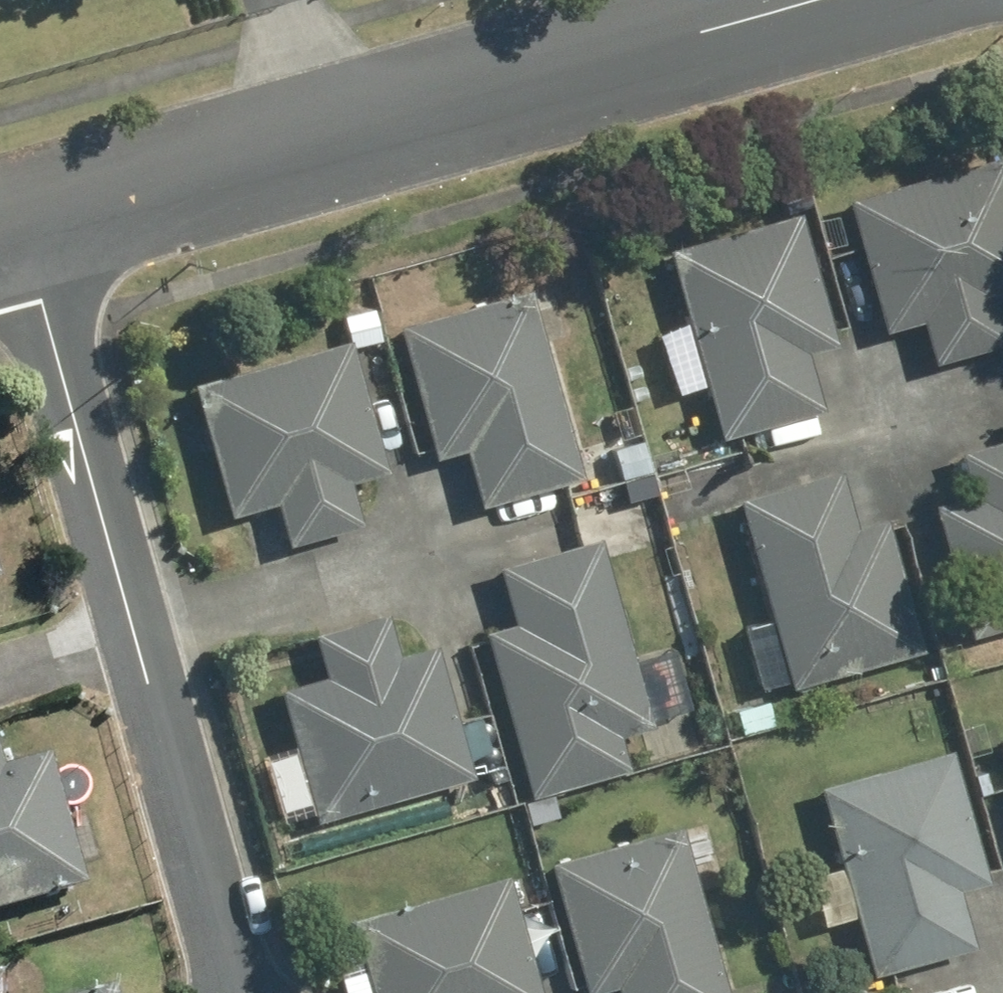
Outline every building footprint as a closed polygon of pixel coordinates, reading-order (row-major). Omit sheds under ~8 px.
[(882,333),(921,323),(932,365),(1002,345),(1002,340),(993,303),(1002,301),(1002,156),(846,198),(882,333)] [(795,213),(665,249),(719,441),(819,413),(803,358),(833,350),(795,213)] [(535,294),(398,329),(431,457),(461,449),(477,509),(583,482),(535,294)] [(350,483),(387,475),(357,337),(191,373),(222,516),(275,505),(283,544),(359,527),(350,483)] [(935,509),(971,637),(1002,628),(1002,443),(957,456),(970,499),(935,509)] [(842,474),(737,503),(770,623),(745,630),(762,692),(788,685),(791,694),(919,659),(884,530),(860,537),(842,474)] [(600,541),(496,570),(512,626),(478,636),(524,798),(627,769),(619,741),(653,731),(600,541)] [(324,677),(275,690),(311,829),(475,787),(440,653),(397,665),(385,621),(314,639),(324,677)] [(0,768),(0,913),(84,889),(48,761),(2,774),(0,768)] [(950,761),(817,793),(835,865),(803,872),(817,929),(852,921),(866,976),(972,950),(959,894),(981,888),(950,761)] [(550,866),(584,992),(597,992),(614,988),(616,992),(722,992),(678,832),(550,866)] [(350,923),(369,992),(535,992),(505,881),(350,923)]
